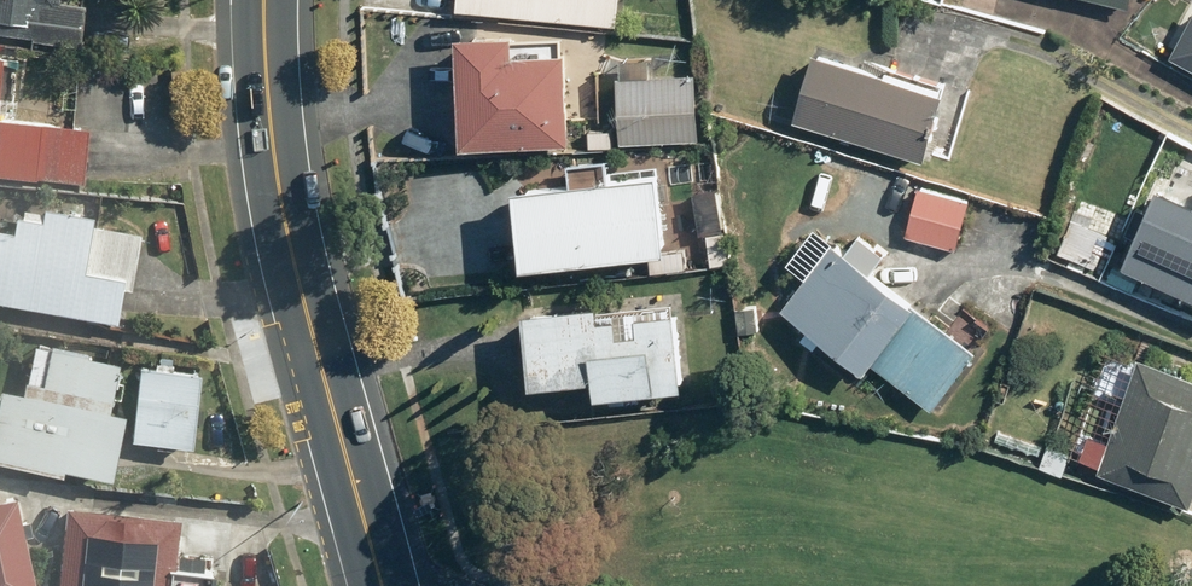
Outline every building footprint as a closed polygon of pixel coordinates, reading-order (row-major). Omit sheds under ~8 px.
[(28,36),(28,43),(81,45),(82,4),(58,3),(58,0),(0,0),(0,35),(28,36)] [(456,11),(617,26),(619,0),(457,0),(456,11)] [(1168,55),(1191,68),(1191,12),(1168,55)] [(512,39),(459,39),(457,146),(568,148),(570,51),(512,50),(512,39)] [(941,87),(815,50),(794,122),(920,159),(941,87)] [(82,180),(87,128),(12,122),(17,60),(0,59),(0,174),(82,180)] [(695,73),(617,76),(619,146),(698,143),(695,73)] [(1119,264),(1191,296),(1191,174),(1179,168),(1169,190),(1156,185),(1145,212),(1131,206),(1121,230),(1131,235),(1119,264)] [(522,267),(649,255),(651,270),(685,267),(683,251),(664,253),(656,176),(514,189),(522,267)] [(718,188),(691,191),(696,232),(704,231),(722,229),(718,188)] [(969,199),(919,188),(909,234),(959,245),(969,199)] [(113,322),(119,289),(127,290),(137,236),(91,228),(93,218),(15,204),(10,233),(0,232),(0,302),(113,322)] [(879,228),(854,259),(832,242),(779,313),(866,379),(876,366),(931,408),(991,330),(963,308),(946,330),(871,272),(896,241),(879,228)] [(722,229),(704,231),(708,268),(726,266),(722,229)] [(597,305),(523,309),(528,384),(592,380),(593,396),(683,391),(678,307),(597,312),(597,305)] [(58,473),(59,469),(108,479),(123,412),(103,408),(114,358),(32,340),(20,391),(0,387),(0,461),(58,473)] [(1123,402),(1099,469),(1189,500),(1191,493),(1191,376),(1107,346),(1091,391),(1123,402)] [(194,374),(137,366),(127,440),(184,449),(194,374)] [(0,502),(0,585),(31,585),(15,499),(0,502)] [(177,516),(64,506),(57,585),(171,585),(177,516)]
